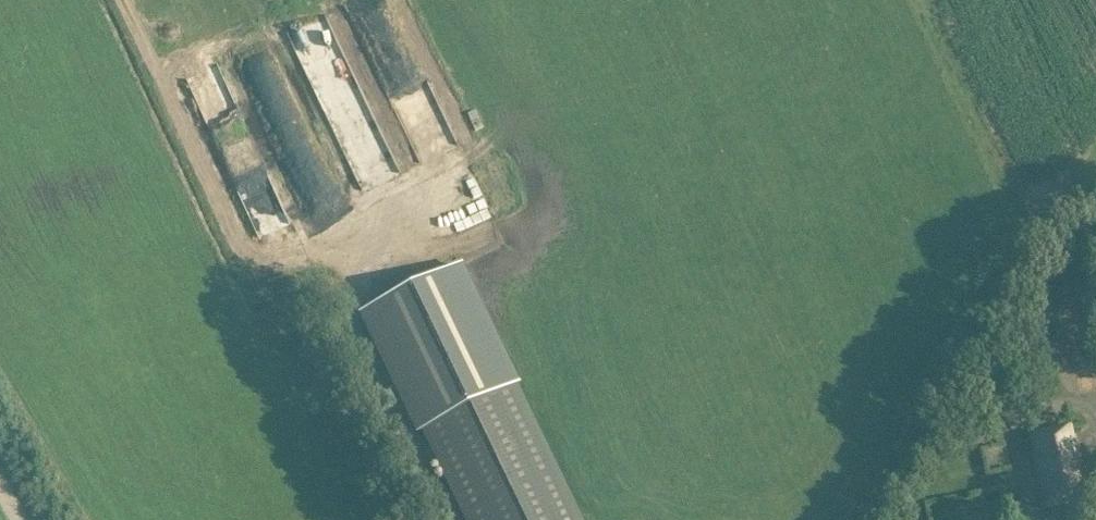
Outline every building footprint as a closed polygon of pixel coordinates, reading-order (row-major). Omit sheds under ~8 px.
[(306,34),(341,20),(335,6),(300,20),(306,34)] [(311,33),(364,175),(386,166),(381,154),(399,148),(361,48),(355,51),(343,21),(311,33)] [(422,432),(421,430),(518,384),(519,386),(522,385),(465,264),(360,315),(417,435),(422,432)] [(519,386),(518,384),(421,430),(422,432),(465,519),(583,519),(519,386)] [(1032,436),(1048,506),(1086,498),(1071,428),(1032,436)]
